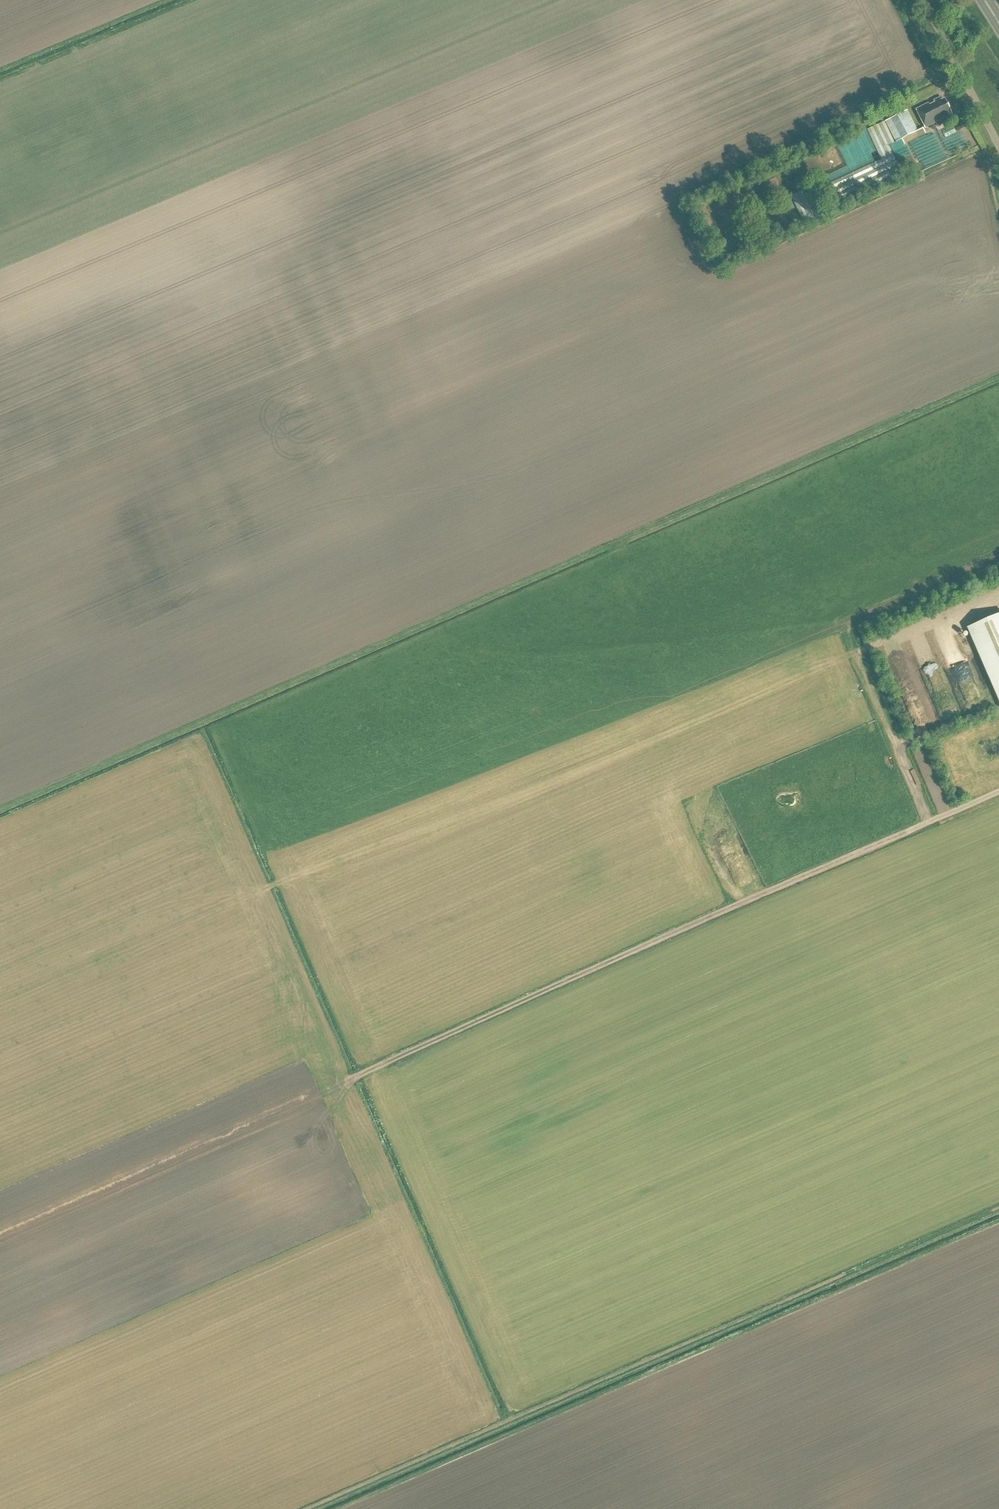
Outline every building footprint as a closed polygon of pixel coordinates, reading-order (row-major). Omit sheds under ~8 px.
[(941,102),(939,99),(934,101),(935,103),(929,106),(928,104),(916,110),(926,128),(952,115),(944,100),(941,102)] [(903,173),(889,146),(902,140),(904,145),(926,135),(923,129),(918,132),(907,111),(867,131),(882,159),(829,185),(839,205),(903,173)] [(791,197),(804,225),(821,217),(808,189),(791,197)] [(791,199),(784,202),(789,213),(796,210),(791,199)] [(967,629),(998,702),(998,615),(967,629)] [(948,715),(960,712),(956,698),(944,701),(948,715)]
